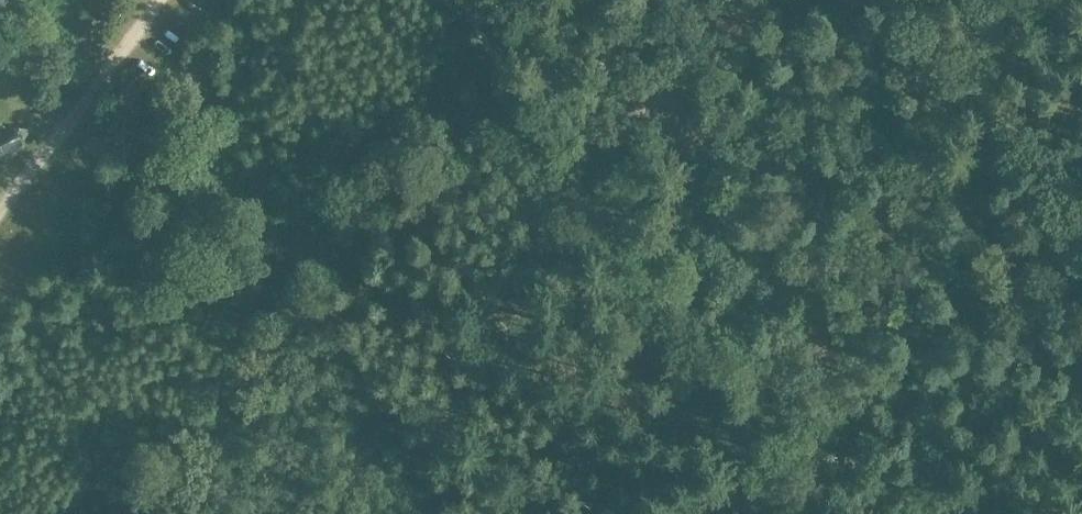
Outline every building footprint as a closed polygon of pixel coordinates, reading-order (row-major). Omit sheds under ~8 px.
[(0,127),(0,160),(22,149),(29,129),(4,125),(0,127)]
